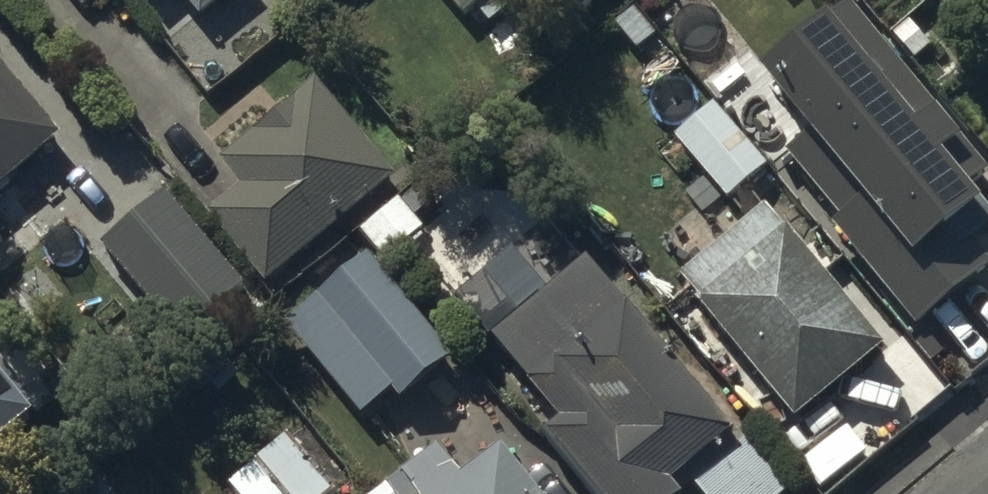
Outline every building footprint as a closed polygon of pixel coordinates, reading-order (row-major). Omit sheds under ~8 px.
[(205,10),(216,0),(197,0),(205,10)] [(463,11),(476,0),(454,0),(463,11)] [(491,17),(511,0),(476,0),(491,17)] [(748,141),(801,100),(747,33),(739,39),(707,0),(635,0),(612,19),(635,48),(658,29),(748,141)] [(797,144),(928,294),(982,250),(976,243),(987,233),(987,185),(848,30),(784,77),(817,121),(797,144)] [(0,52),(0,171),(59,121),(0,52)] [(394,168),(314,72),(219,150),(243,179),(208,209),(264,276),(394,168)] [(763,164),(712,100),(671,134),(722,197),(763,164)] [(247,280),(165,183),(105,234),(186,331),(247,280)] [(882,338),(761,197),(678,267),(698,291),(695,293),(795,413),(882,338)] [(455,348),(370,245),(285,316),(362,408),(393,382),(402,392),(455,348)] [(542,420),(601,493),(666,493),(691,474),(707,493),(773,493),(788,482),(746,429),(737,436),(726,423),(732,419),(591,245),(492,326),(558,407),(542,420)] [(35,430),(0,387),(0,459),(35,430)] [(227,476),(241,493),(319,493),(335,481),(291,425),(227,476)] [(503,436),(461,468),(436,436),(361,493),(548,493),(503,436)]
